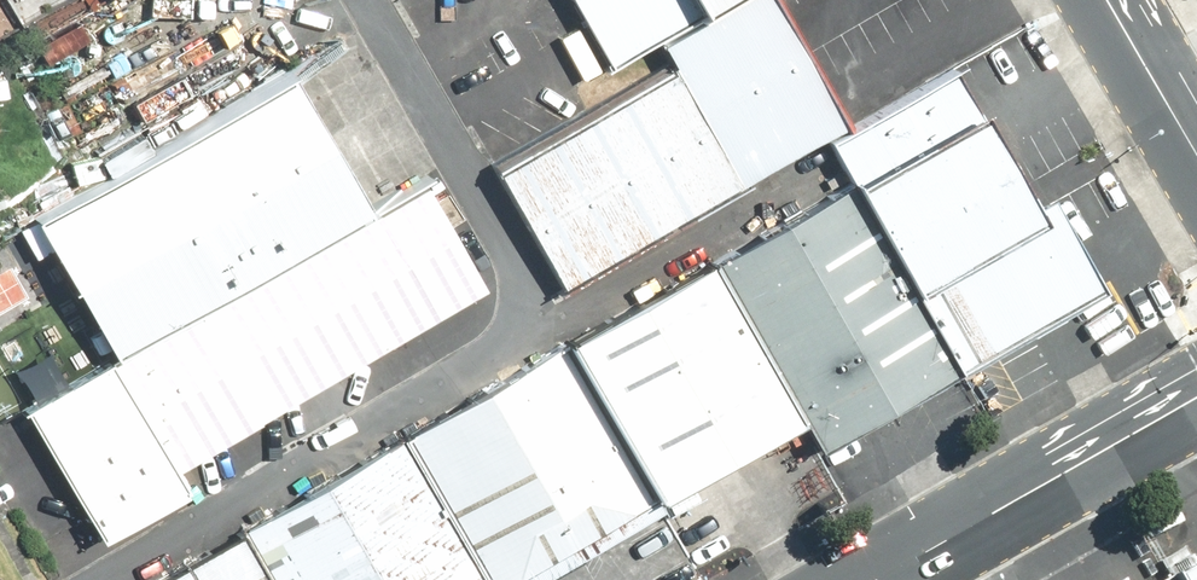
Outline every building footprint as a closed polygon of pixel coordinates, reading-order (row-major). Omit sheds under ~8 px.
[(486,172),(552,290),(836,133),(762,0),(746,0),(650,53),(662,75),(486,172)] [(607,74),(739,0),(565,0),(607,74)] [(832,190),(838,200),(935,373),(940,382),(1089,298),(961,70),(812,153),(832,190)] [(276,78),(17,222),(97,365),(356,221),(276,78)] [(356,221),(97,365),(11,413),(85,545),(174,496),(157,466),(480,287),(423,184),(356,221)] [(832,190),(696,263),(778,413),(799,451),(935,373),(832,190)] [(10,226),(0,211),(0,232),(10,226)] [(629,493),(778,413),(696,263),(547,343),(555,358),(629,493)] [(397,445),(472,579),(527,579),(643,515),(639,509),(629,493),(555,358),(397,445)] [(229,539),(252,579),(472,579),(397,445),(229,539)] [(155,579),(252,579),(229,539),(155,579)] [(1173,575),(1176,579),(1196,579),(1196,562),(1173,575)]
